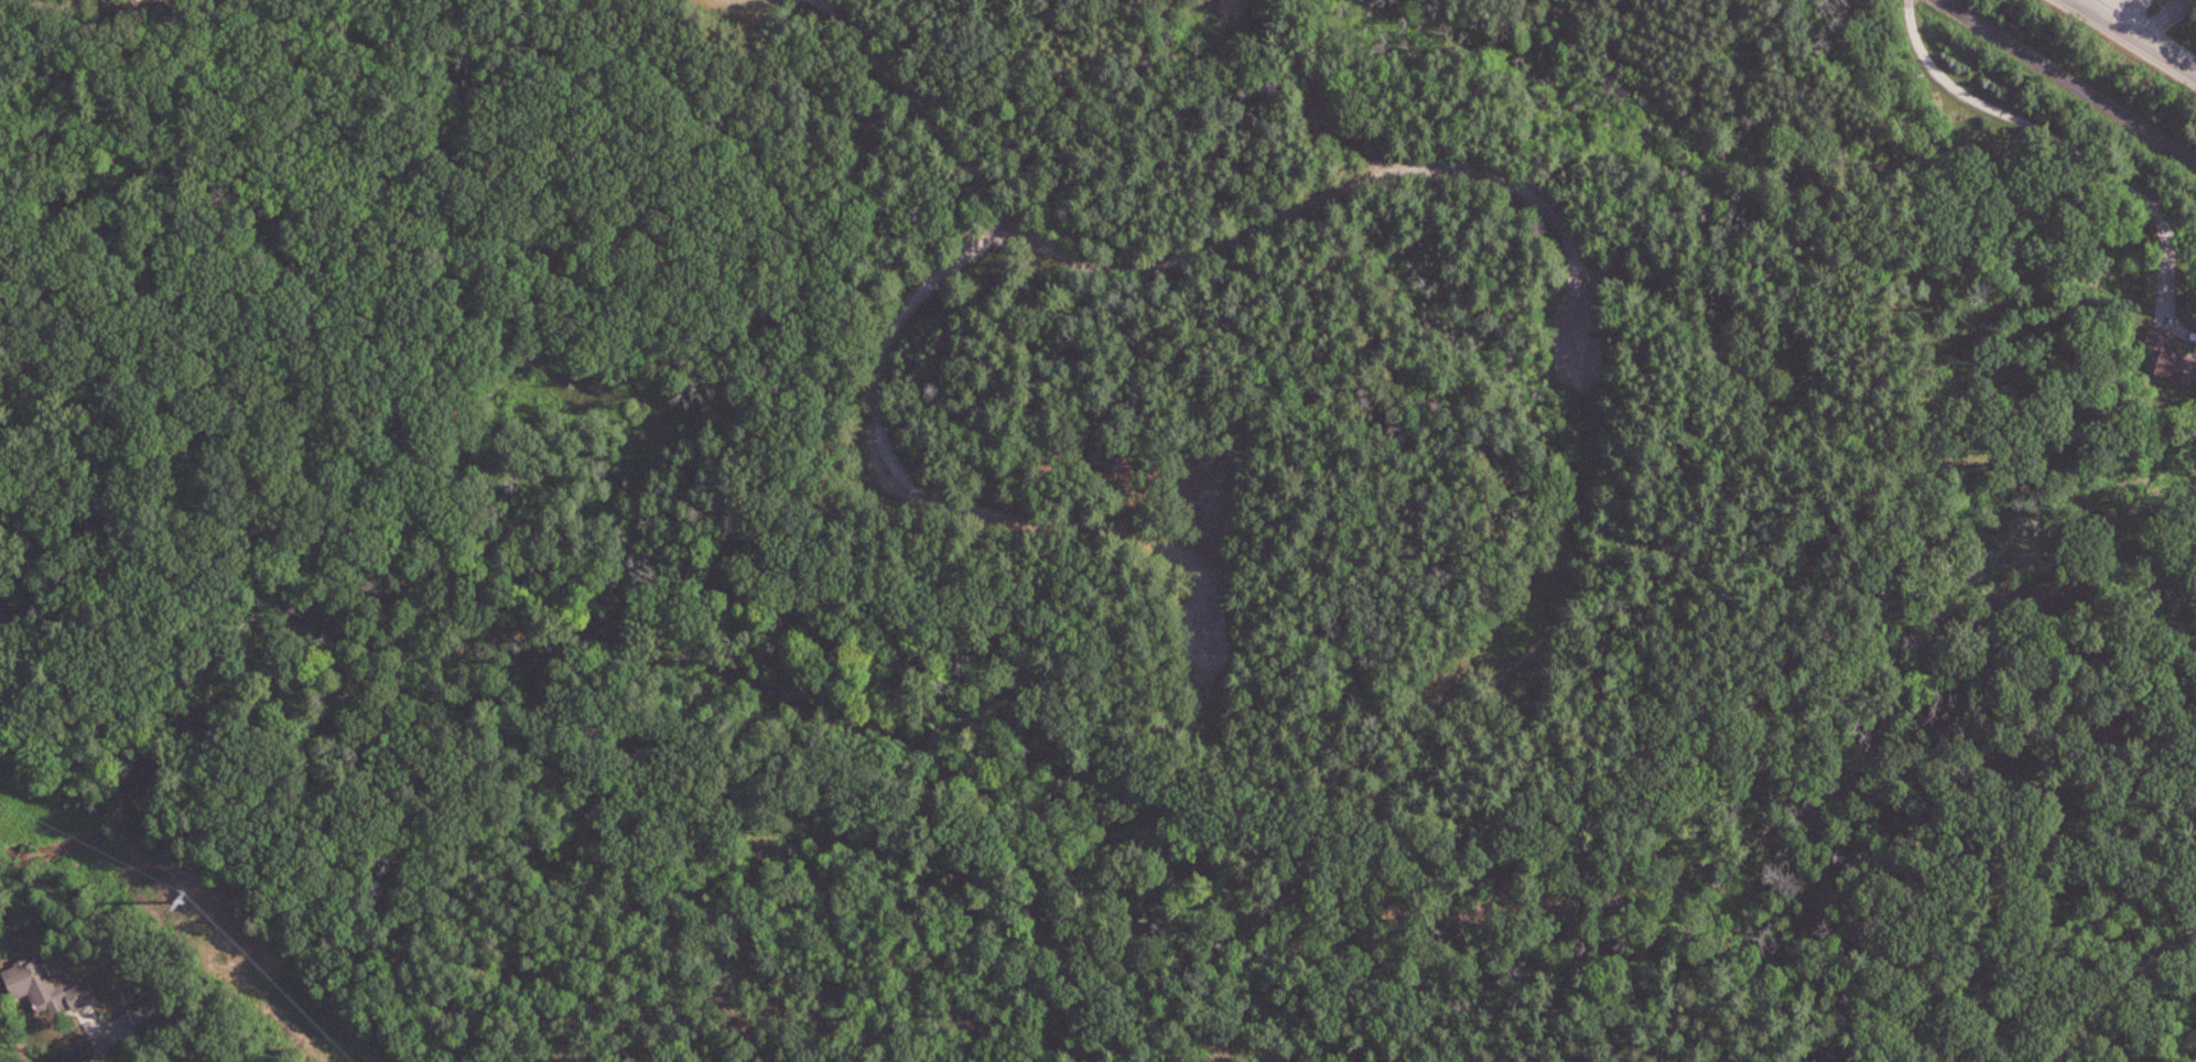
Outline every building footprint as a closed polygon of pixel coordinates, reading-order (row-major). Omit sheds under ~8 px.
[(2146,323),(2174,330),(2171,349),(2145,340),(2146,323)] [(2163,376),(2195,388),(2195,357),(2171,349),(2163,376)] [(37,1016),(71,1004),(73,1011),(93,1004),(86,984),(66,991),(64,985),(55,988),(45,958),(4,971),(14,1000),(30,995),(37,1016)]
